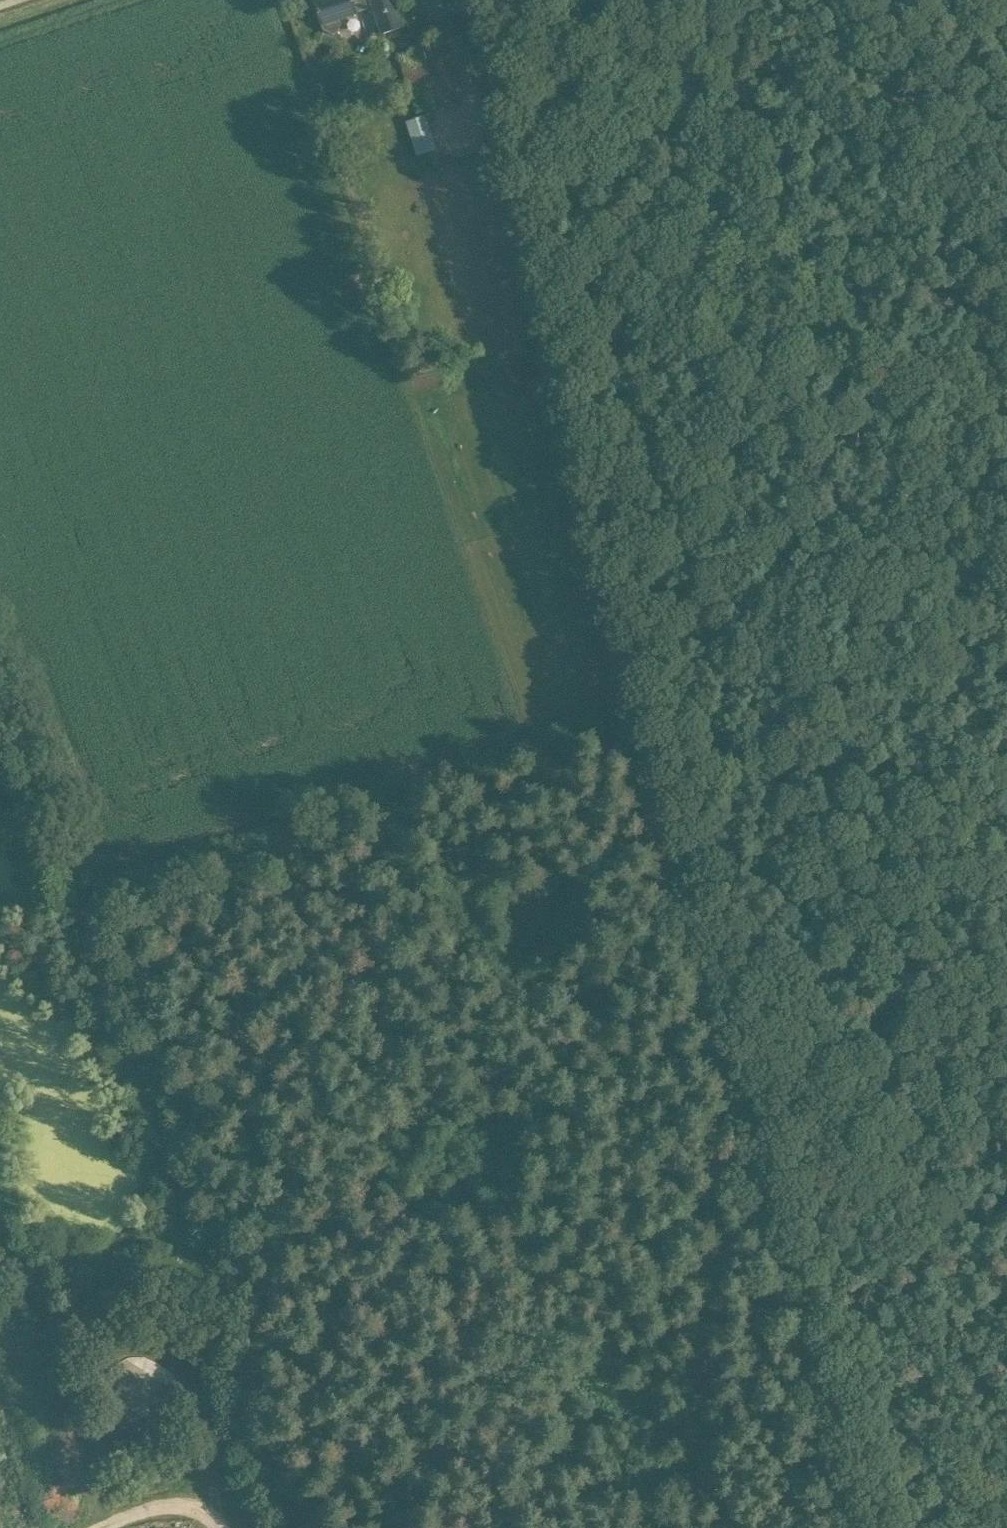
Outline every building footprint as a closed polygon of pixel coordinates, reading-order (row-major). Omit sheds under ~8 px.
[(402,27),(393,0),(312,0),(321,25),(323,30),(332,34),(337,32),(341,24),(340,18),(355,13),(372,7),(381,34),(402,27)] [(399,54),(420,113),(461,99),(441,39),(399,54)]
